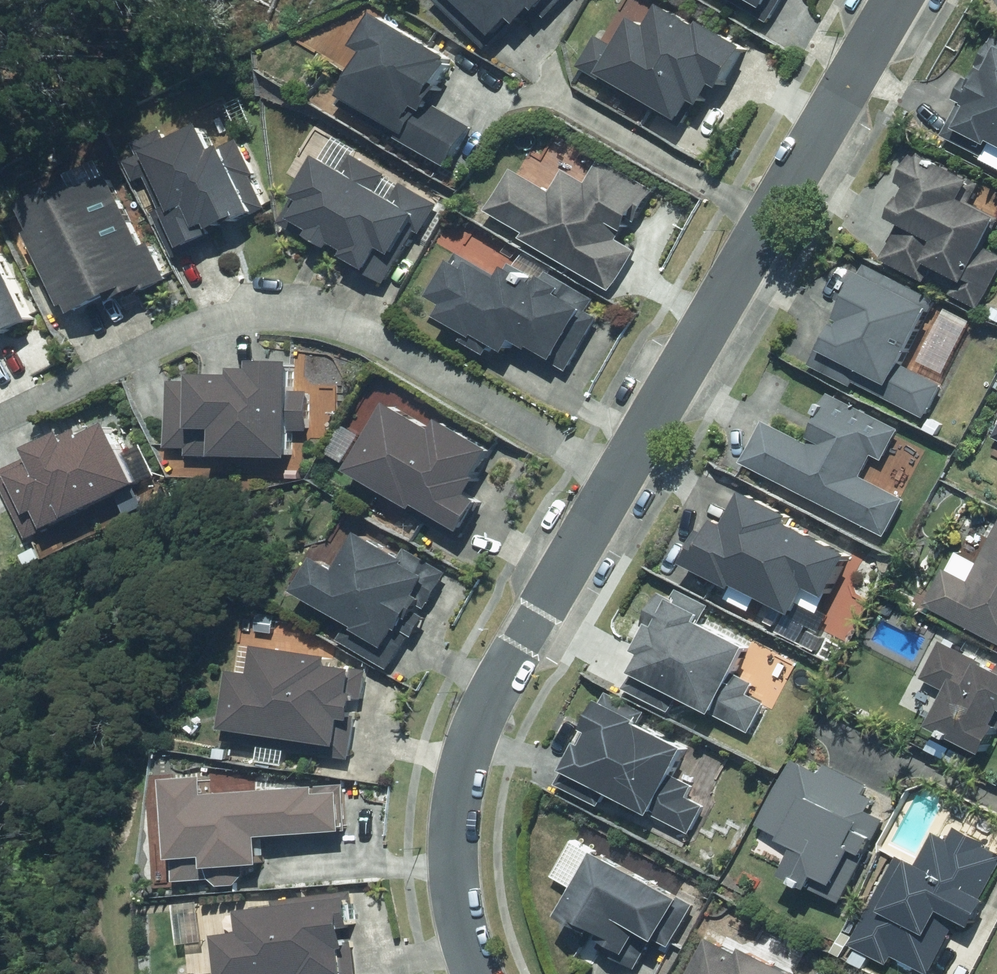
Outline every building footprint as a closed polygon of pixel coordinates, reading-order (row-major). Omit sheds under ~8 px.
[(507,38),(525,18),(532,25),(544,11),(551,17),(567,0),(467,0),(507,38)] [(778,10),(784,0),(761,0),(778,10)] [(755,47),(712,21),(709,26),(669,2),(656,25),(642,16),(622,48),(600,35),(583,65),(616,85),(621,78),(693,121),(706,100),(714,105),(728,81),(733,84),(755,47)] [(441,105),(465,58),(404,27),(372,92),(420,116),(407,141),(456,166),(478,123),(441,105)] [(343,101),(362,72),(322,48),(304,77),(343,101)] [(996,144),(996,67),(976,105),(979,107),(967,127),(996,144)] [(139,145),(191,250),(273,209),(257,178),(262,175),(245,140),(224,150),(212,125),(172,144),(166,132),(139,145)] [(383,175),(381,178),(353,162),(360,150),(338,137),(327,156),(303,197),(313,203),(302,220),(322,232),(319,235),(344,250),(346,247),(354,251),(351,257),(373,270),(371,273),(390,284),(421,232),(425,235),(441,209),(402,186),(383,175)] [(922,152),(896,207),(906,212),(902,219),(907,221),(889,259),(988,306),(996,288),(996,251),(994,249),(996,242),(996,192),(981,184),(983,181),(922,152)] [(641,250),(620,240),(629,222),(637,226),(657,189),(603,160),(592,181),(569,169),(556,192),(517,171),(494,214),(532,235),(529,239),(621,288),(641,250)] [(156,290),(175,281),(157,243),(150,246),(115,176),(84,191),(79,181),(25,208),(79,318),(139,289),(141,294),(155,287),(156,290)] [(3,331),(6,338),(42,321),(9,250),(0,254),(0,332),(3,331)] [(527,254),(519,269),(512,266),(507,276),(464,254),(442,297),(453,302),(446,315),(484,335),(486,332),(522,351),(527,342),(574,366),(599,316),(592,313),(594,309),(567,295),(571,288),(548,277),(553,267),(527,254)] [(940,303),(870,268),(859,291),(862,293),(831,353),(892,384),(886,395),(929,417),(946,384),(909,365),(940,303)] [(977,321),(950,308),(925,363),(952,375),(977,321)] [(174,381),(172,455),(300,458),(301,431),(314,432),(315,392),(301,392),(302,362),(261,361),(260,369),(243,369),(243,376),(204,375),(204,382),(174,381)] [(888,459),(903,429),(873,415),(870,421),(826,400),(820,413),(828,416),(825,424),(831,426),(820,449),(767,423),(747,466),(891,534),(908,496),(869,478),(880,455),(888,459)] [(397,402),(376,439),(351,425),(335,454),(359,468),(358,471),(426,510),(428,507),(472,533),(503,479),(489,470),(501,449),(448,419),(442,428),(397,402)] [(0,474),(32,541),(149,486),(119,424),(92,436),(89,430),(75,436),(73,432),(36,450),(39,456),(0,474)] [(777,626),(785,609),(803,617),(809,604),(824,611),(832,594),(837,596),(858,552),(795,523),(799,515),(750,493),(736,523),(726,518),(719,533),(711,529),(693,567),(738,587),(732,600),(757,612),(755,616),(777,626)] [(969,583),(944,570),(925,608),(996,644),(996,528),(969,583)] [(346,571),(324,558),(305,590),(368,626),(366,630),(389,643),(381,658),(397,667),(416,634),(420,636),(456,573),(443,566),(439,574),(368,533),(346,571)] [(680,602),(666,594),(657,610),(672,618),(668,627),(661,623),(645,654),(653,658),(645,673),(755,732),(771,702),(756,694),(759,688),(741,678),(758,647),(708,620),(711,615),(682,599),(680,602)] [(985,758),(996,735),(996,728),(996,727),(996,672),(941,644),(922,680),(948,694),(930,730),(985,758)] [(240,671),(230,741),(356,759),(361,721),(365,721),(372,669),(340,665),(341,656),(267,646),(263,675),(240,671)] [(699,748),(611,699),(594,728),(601,731),(594,743),(590,741),(573,771),(657,818),(660,813),(695,832),(710,805),(695,797),(699,788),(682,778),(699,748)] [(972,758),(953,749),(947,761),(965,770),(972,758)] [(791,875),(841,900),(880,823),(855,811),(865,790),(828,772),(824,780),(794,765),(763,827),(805,848),(791,875)] [(174,779),(182,861),(214,858),(215,871),(273,866),(271,839),(355,832),(350,784),(218,795),(216,776),(174,779)] [(929,973),(933,973),(959,923),(974,930),(988,901),(985,900),(996,874),(996,853),(986,847),(987,844),(955,828),(949,841),(933,834),(917,868),(897,858),(853,947),(891,967),(895,957),(929,973)] [(604,854),(577,839),(556,877),(577,889),(576,892),(582,896),(570,917),(589,927),(592,922),(622,939),(619,943),(638,954),(650,932),(675,946),(699,903),(606,851),(604,854)] [(223,973),(363,973),(357,926),(364,926),(360,891),(276,901),(277,907),(248,911),(251,933),(227,936),(230,969),(222,969),(223,973)] [(853,941),(843,935),(835,950),(846,955),(853,941)] [(712,941),(695,973),(797,973),(777,964),(775,967),(745,951),(742,957),(712,941)]
